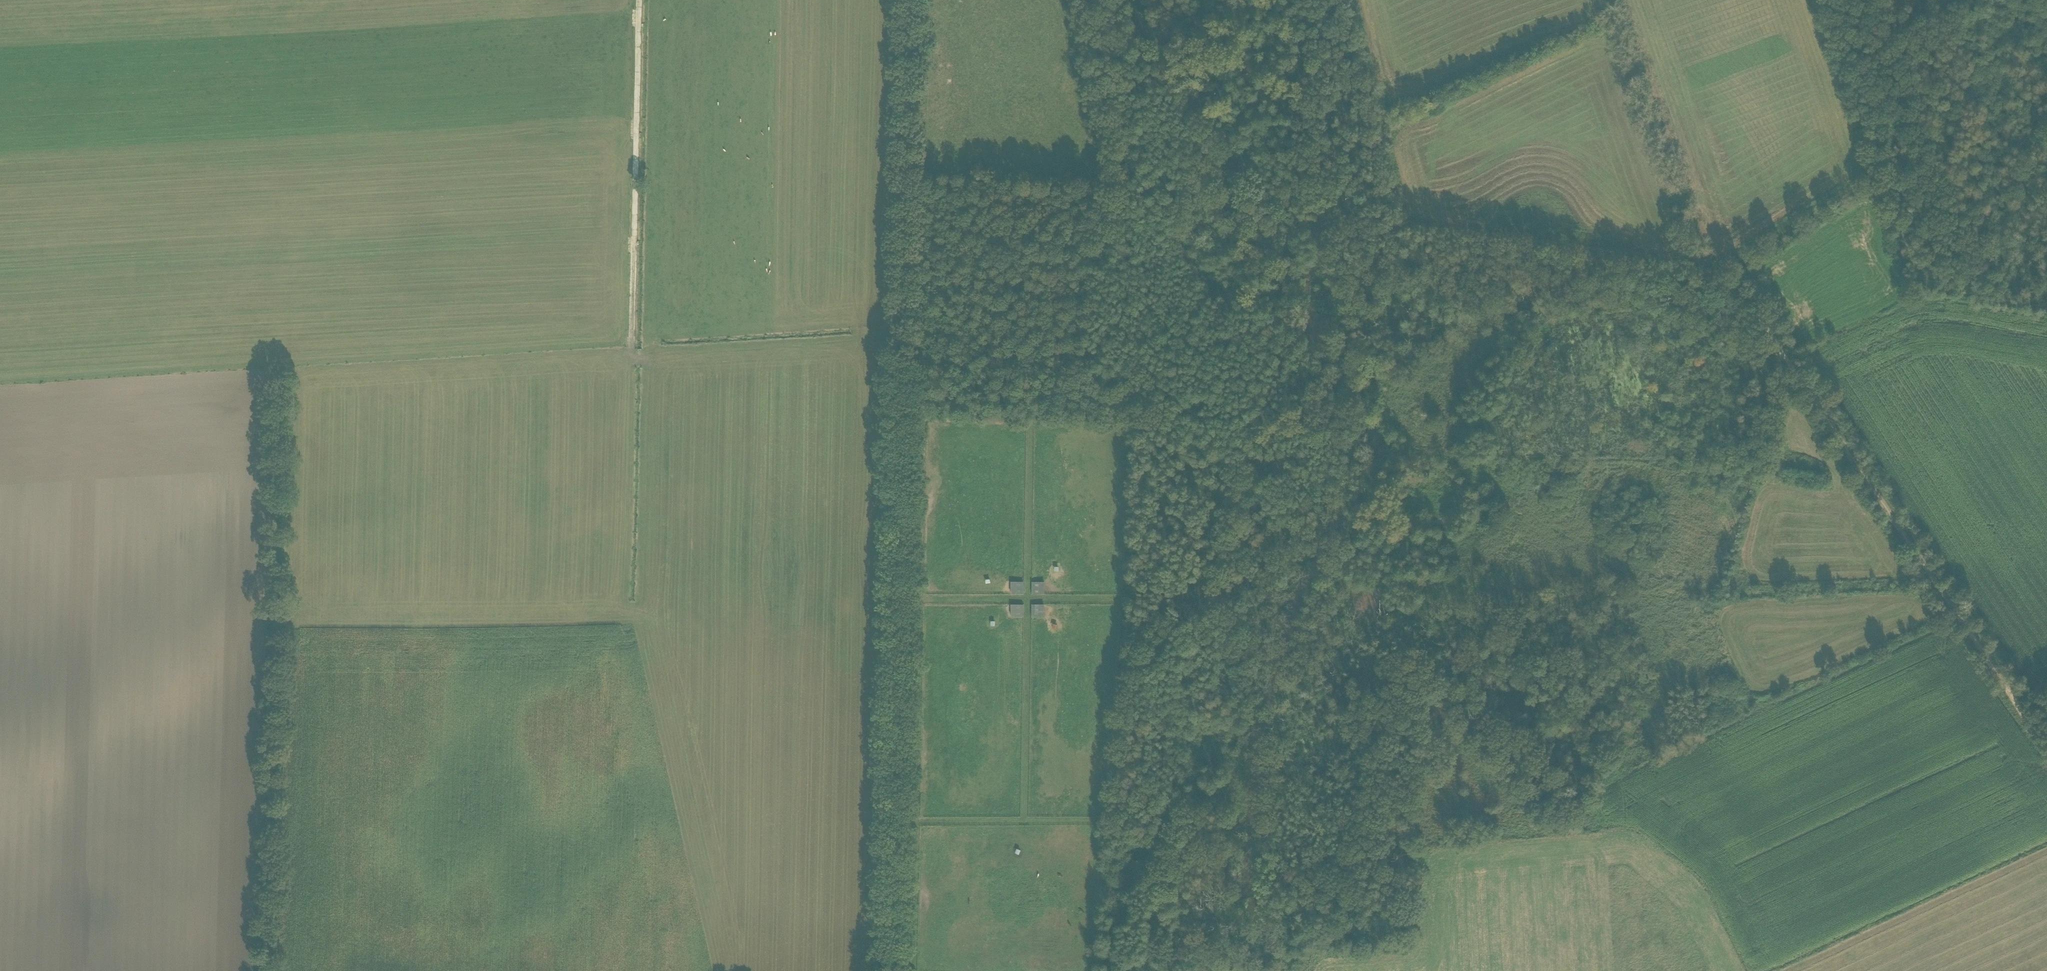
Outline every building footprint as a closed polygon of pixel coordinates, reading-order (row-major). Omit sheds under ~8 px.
[(1012,594),(1025,594),(1026,582),(1012,581),(1012,594)] [(1046,595),(1046,582),(1033,581),(1033,594),(1046,595)] [(1013,617),(1026,617),(1025,604),(1012,604),(1013,617)] [(1046,617),(1046,604),(1033,604),(1033,617),(1046,617)]
